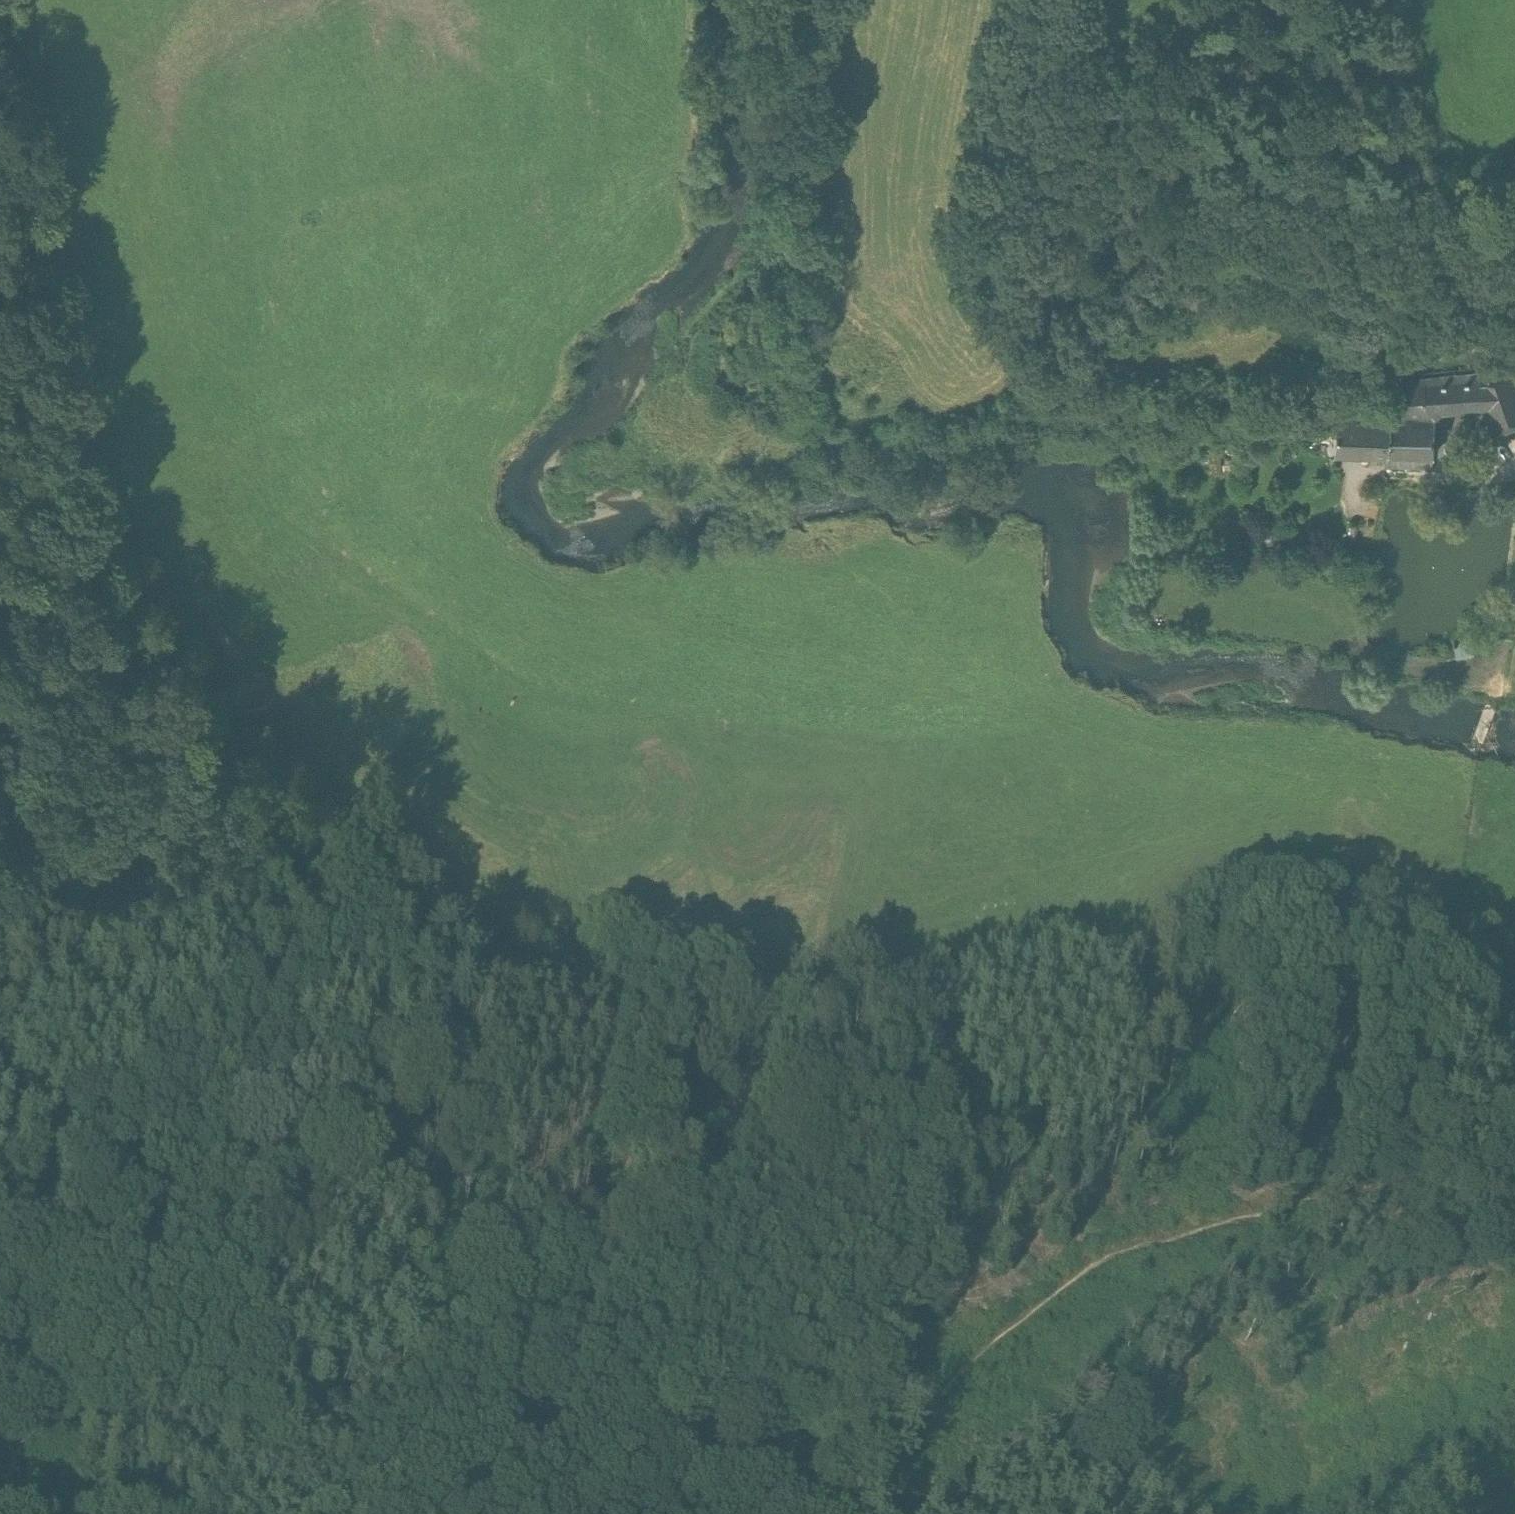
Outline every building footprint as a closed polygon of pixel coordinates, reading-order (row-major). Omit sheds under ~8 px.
[(1443,410),(1490,404),(1498,427),(1514,420),(1514,377),(1511,367),(1509,367),(1505,354),(1479,363),(1476,367),(1426,372),(1429,393),(1442,393),(1443,410)] [(1426,372),(1402,374),(1404,412),(1388,412),(1385,453),(1432,455),(1434,455),(1436,415),(1443,410),(1442,393),(1429,393),(1426,372)] [(1388,412),(1333,411),(1333,413),(1310,412),(1310,423),(1333,424),(1332,449),(1385,453),(1388,412)] [(1432,455),(1385,453),(1385,466),(1431,468),(1432,455)]
